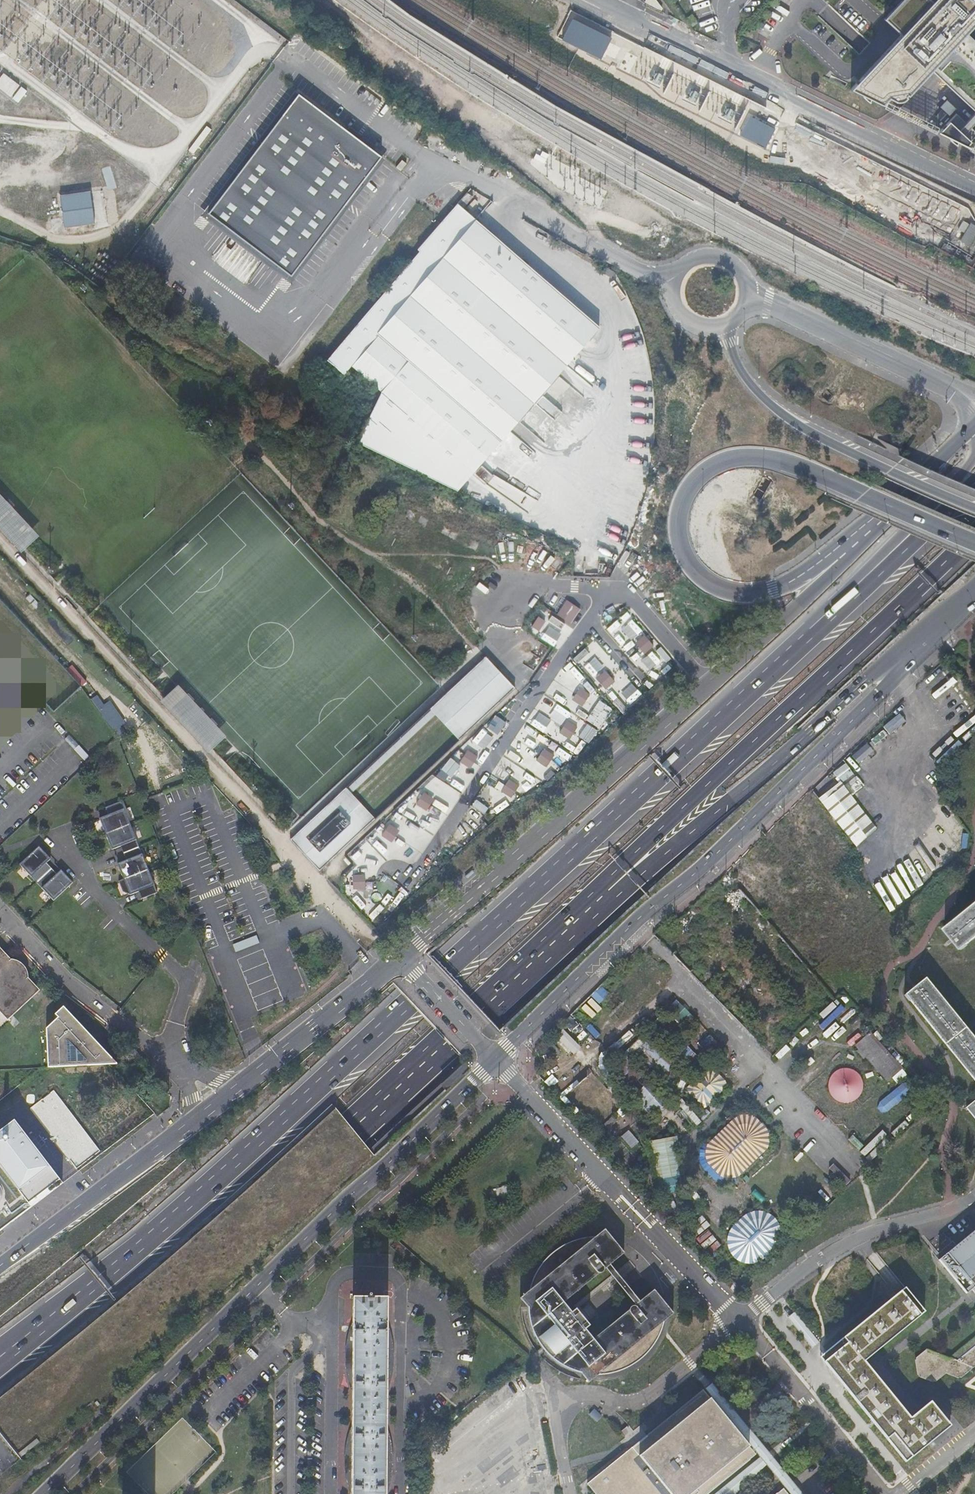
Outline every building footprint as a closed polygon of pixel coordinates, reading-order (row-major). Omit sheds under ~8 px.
[(931,3),(928,0),(902,0),(883,21),(900,37),(858,82),(861,85),(858,88),(855,85),(850,91),(882,107),(888,100),(895,103),(898,103),(900,103),(903,101),(904,100),(906,99),(905,98),(908,94),(909,95),(931,72),(934,68),(974,106),(974,43),(965,34),(974,24),(974,0),(934,0),(931,3)] [(711,2),(695,6),(700,27),(716,23),(711,2)] [(327,19),(323,24),(338,34),(343,29),(327,19)] [(612,39),(573,19),(562,39),(602,59),(612,39)] [(965,123),(970,128),(974,122),(974,106),(934,68),(931,72),(974,113),(973,114),(974,114),(965,123)] [(3,73),(0,77),(0,88),(10,96),(19,85),(11,79),(3,73)] [(20,103),(27,90),(21,87),(14,99),(20,103)] [(290,276),(380,156),(298,93),(207,212),(290,276)] [(937,133),(969,149),(969,148),(966,146),(974,136),(974,132),(970,128),(965,123),(955,114),(938,133),(937,132),(937,133)] [(776,129),(750,116),(740,136),(766,149),(776,129)] [(399,170),(405,163),(400,159),(395,167),(399,170)] [(106,178),(112,176),(109,167),(103,169),(106,178)] [(898,198),(905,185),(895,179),(893,182),(882,176),(876,187),(898,198)] [(91,190),(61,194),(65,226),(95,222),(91,190)] [(907,205),(928,217),(937,203),(927,197),(927,198),(916,191),(907,205)] [(325,358),(341,372),(378,390),(355,441),(457,489),(599,326),(503,243),(502,243),(476,220),(462,208),(471,197),(465,193),(440,222),(417,249),(419,251),(325,358)] [(965,234),(971,224),(964,220),(958,230),(965,234)] [(965,234),(961,242),(969,247),(974,237),(974,226),(971,224),(965,234)] [(282,357),(292,343),(287,340),(283,346),(281,344),(275,352),(282,357)] [(38,535),(0,494),(0,530),(21,552),(38,535)] [(484,505),(527,526),(530,521),(487,500),(484,505)] [(580,610),(567,601),(557,616),(570,624),(580,610)] [(557,647),(570,632),(541,608),(536,614),(547,623),(539,632),(557,647)] [(546,624),(537,617),(529,625),(538,633),(546,624)] [(645,636),(634,644),(641,655),(653,647),(645,636)] [(486,656),(438,701),(467,733),(515,687),(486,656)] [(616,681),(606,670),(596,678),(606,689),(616,681)] [(160,701),(208,752),(226,735),(178,684),(160,701)] [(590,696),(579,688),(571,699),(582,707),(590,696)] [(467,733),(438,701),(430,708),(436,714),(459,740),(467,733)] [(577,727),(565,719),(557,730),(569,738),(577,727)] [(88,755),(79,744),(74,749),(84,759),(88,755)] [(542,747),(535,759),(547,767),(554,755),(542,747)] [(467,750),(459,762),(471,769),(479,758),(467,750)] [(508,778),(500,790),(512,798),(520,786),(508,778)] [(819,801),(856,849),(875,831),(841,785),(819,801)] [(346,787),(338,794),(368,826),(375,818),(352,794),(346,787)] [(423,792),(416,804),(428,811),(435,799),(423,792)] [(368,826),(338,794),(290,839),(320,871),(368,826)] [(156,892),(120,801),(104,807),(106,815),(99,819),(111,849),(119,846),(125,861),(117,864),(123,879),(118,881),(122,891),(129,894),(138,891),(140,897),(156,892)] [(381,836),(392,844),(400,832),(389,824),(381,836)] [(50,859),(39,847),(19,865),(52,900),(72,882),(61,871),(57,874),(47,863),(50,859)] [(368,872),(354,872),(353,886),(367,886),(368,872)] [(945,932),(962,953),(968,947),(967,947),(974,940),(974,908),(951,928),(951,927),(945,932)] [(0,949),(0,1013),(7,1021),(39,991),(27,977),(27,975),(26,970),(22,966),(21,964),(16,961),(10,959),(0,949)] [(906,993),(912,1000),(912,999),(974,1076),(974,1037),(969,1030),(931,984),(932,983),(927,977),(906,993)] [(291,1001),(305,995),(302,989),(289,995),(291,1001)] [(46,1027),(48,1067),(117,1063),(92,1038),(67,1011),(65,1010),(60,1009),(55,1011),(52,1014),(55,1018),(46,1027)] [(18,1023),(12,1016),(7,1021),(13,1028),(18,1023)] [(885,1083),(889,1079),(898,1071),(902,1068),(897,1062),(870,1031),(852,1046),(885,1083)] [(703,1067),(686,1086),(685,1088),(685,1091),(696,1104),(702,1106),(706,1105),(725,1088),(726,1083),(725,1078),(713,1067),(710,1065),(706,1065),(703,1067)] [(848,1103),(851,1102),(857,1099),(860,1094),(862,1089),(862,1083),(859,1077),(855,1073),(851,1071),(846,1070),(840,1071),(835,1073),(832,1077),(830,1081),(830,1085),(830,1090),(831,1094),(834,1098),(839,1101),(844,1103),(848,1103)] [(889,1079),(894,1086),(904,1077),(898,1071),(889,1079)] [(876,1102),(882,1112),(913,1093),(907,1084),(876,1102)] [(640,1094),(660,1113),(667,1105),(648,1086),(640,1094)] [(685,1099),(681,1103),(698,1124),(702,1120),(685,1099)] [(735,1177),(742,1171),(767,1148),(770,1140),(766,1127),(755,1115),(746,1112),(737,1114),(711,1140),(707,1149),(709,1162),(716,1171),(725,1176),(735,1177)] [(0,1132),(0,1230),(62,1183),(15,1121),(0,1132)] [(630,1129),(622,1135),(633,1148),(640,1142),(630,1129)] [(676,1135),(649,1140),(660,1194),(687,1189),(676,1135)] [(727,1238),(728,1247),(731,1254),(736,1258),(741,1260),(751,1262),(757,1260),(765,1255),(774,1247),(778,1240),(780,1234),(780,1228),(778,1221),(773,1215),(769,1212),(763,1209),(754,1209),(745,1212),(737,1219),(729,1229),(727,1238)] [(671,1312),(652,1288),(637,1300),(607,1264),(622,1251),(602,1227),(593,1235),(591,1235),(588,1235),(586,1235),(583,1236),(582,1236),(579,1236),(576,1237),(574,1238),(571,1239),(569,1239),(567,1240),(564,1242),(561,1243),(559,1245),(556,1246),(554,1248),(552,1249),(550,1251),(548,1253),(546,1254),(544,1256),(543,1258),(541,1260),(539,1262),(538,1264),(536,1266),(535,1269),(533,1272),(532,1274),(531,1277),(530,1280),(529,1282),(528,1285),(527,1288),(527,1289),(518,1297),(525,1305),(525,1307),(525,1310),(526,1313),(526,1315),(527,1319),(527,1322),(528,1325),(529,1328),(530,1331),(532,1333),(533,1336),(534,1339),(536,1341),(538,1344),(539,1346),(542,1349),(544,1351),(546,1354),(548,1356),(551,1358),(553,1360),(556,1362),(559,1363),(561,1365),(564,1367),(567,1368),(569,1369),(572,1370),(575,1371),(578,1372),(580,1372),(587,1381),(596,1374),(599,1373),(600,1373),(604,1373),(607,1372),(611,1372),(614,1371),(617,1370),(620,1369),(622,1368),(625,1367),(628,1365),(629,1364),(632,1363),(635,1361),(637,1359),(639,1358),(641,1356),(643,1354),(644,1352),(647,1350),(649,1348),(650,1346),(652,1343),(654,1340),(655,1338),(657,1335),(658,1333),(659,1331),(660,1328),(660,1326),(661,1324),(662,1319),(671,1312)] [(712,1233),(701,1240),(707,1249),(712,1245),(713,1247),(719,1243),(712,1233)] [(949,1255),(948,1254),(940,1261),(967,1295),(974,1288),(974,1234),(949,1255)] [(927,1313),(906,1288),(820,1358),(907,1463),(928,1445),(951,1427),(931,1403),(921,1412),(912,1420),(865,1363),(927,1313)] [(383,1297),(378,1297),(355,1296),(353,1296),(353,1298),(355,1298),(355,1309),(353,1309),(353,1311),(355,1311),(354,1321),(353,1321),(352,1348),(352,1363),(352,1389),(354,1390),(354,1400),(352,1400),(352,1402),(354,1402),(354,1413),(352,1413),(352,1414),(353,1414),(353,1425),(352,1425),(351,1446),(351,1452),(351,1467),(351,1473),(351,1493),(353,1493),(383,1493),(385,1493),(385,1474),(385,1467),(385,1453),(385,1446),(385,1426),(384,1426),(384,1415),(385,1415),(385,1414),(384,1414),(384,1402),(386,1402),(386,1401),(384,1401),(384,1389),(386,1389),(386,1370),(386,1363),(386,1348),(386,1342),(387,1322),(385,1322),(385,1311),(387,1311),(387,1310),(385,1310),(385,1298),(387,1298),(387,1296),(384,1296),(384,1297),(383,1297)] [(951,1357),(928,1347),(927,1349),(924,1352),(918,1356),(918,1373),(935,1380),(941,1374),(948,1371),(962,1376),(966,1371),(973,1368),(971,1367),(973,1365),(974,1367),(974,1337),(951,1357)] [(752,1460),(751,1459),(757,1454),(752,1448),(751,1446),(712,1399),(706,1391),(704,1389),(648,1434),(640,1424),(628,1433),(626,1436),(634,1446),(587,1482),(596,1493),(710,1493),(752,1460)] [(767,1466),(760,1458),(716,1493),(737,1493),(767,1466)]
